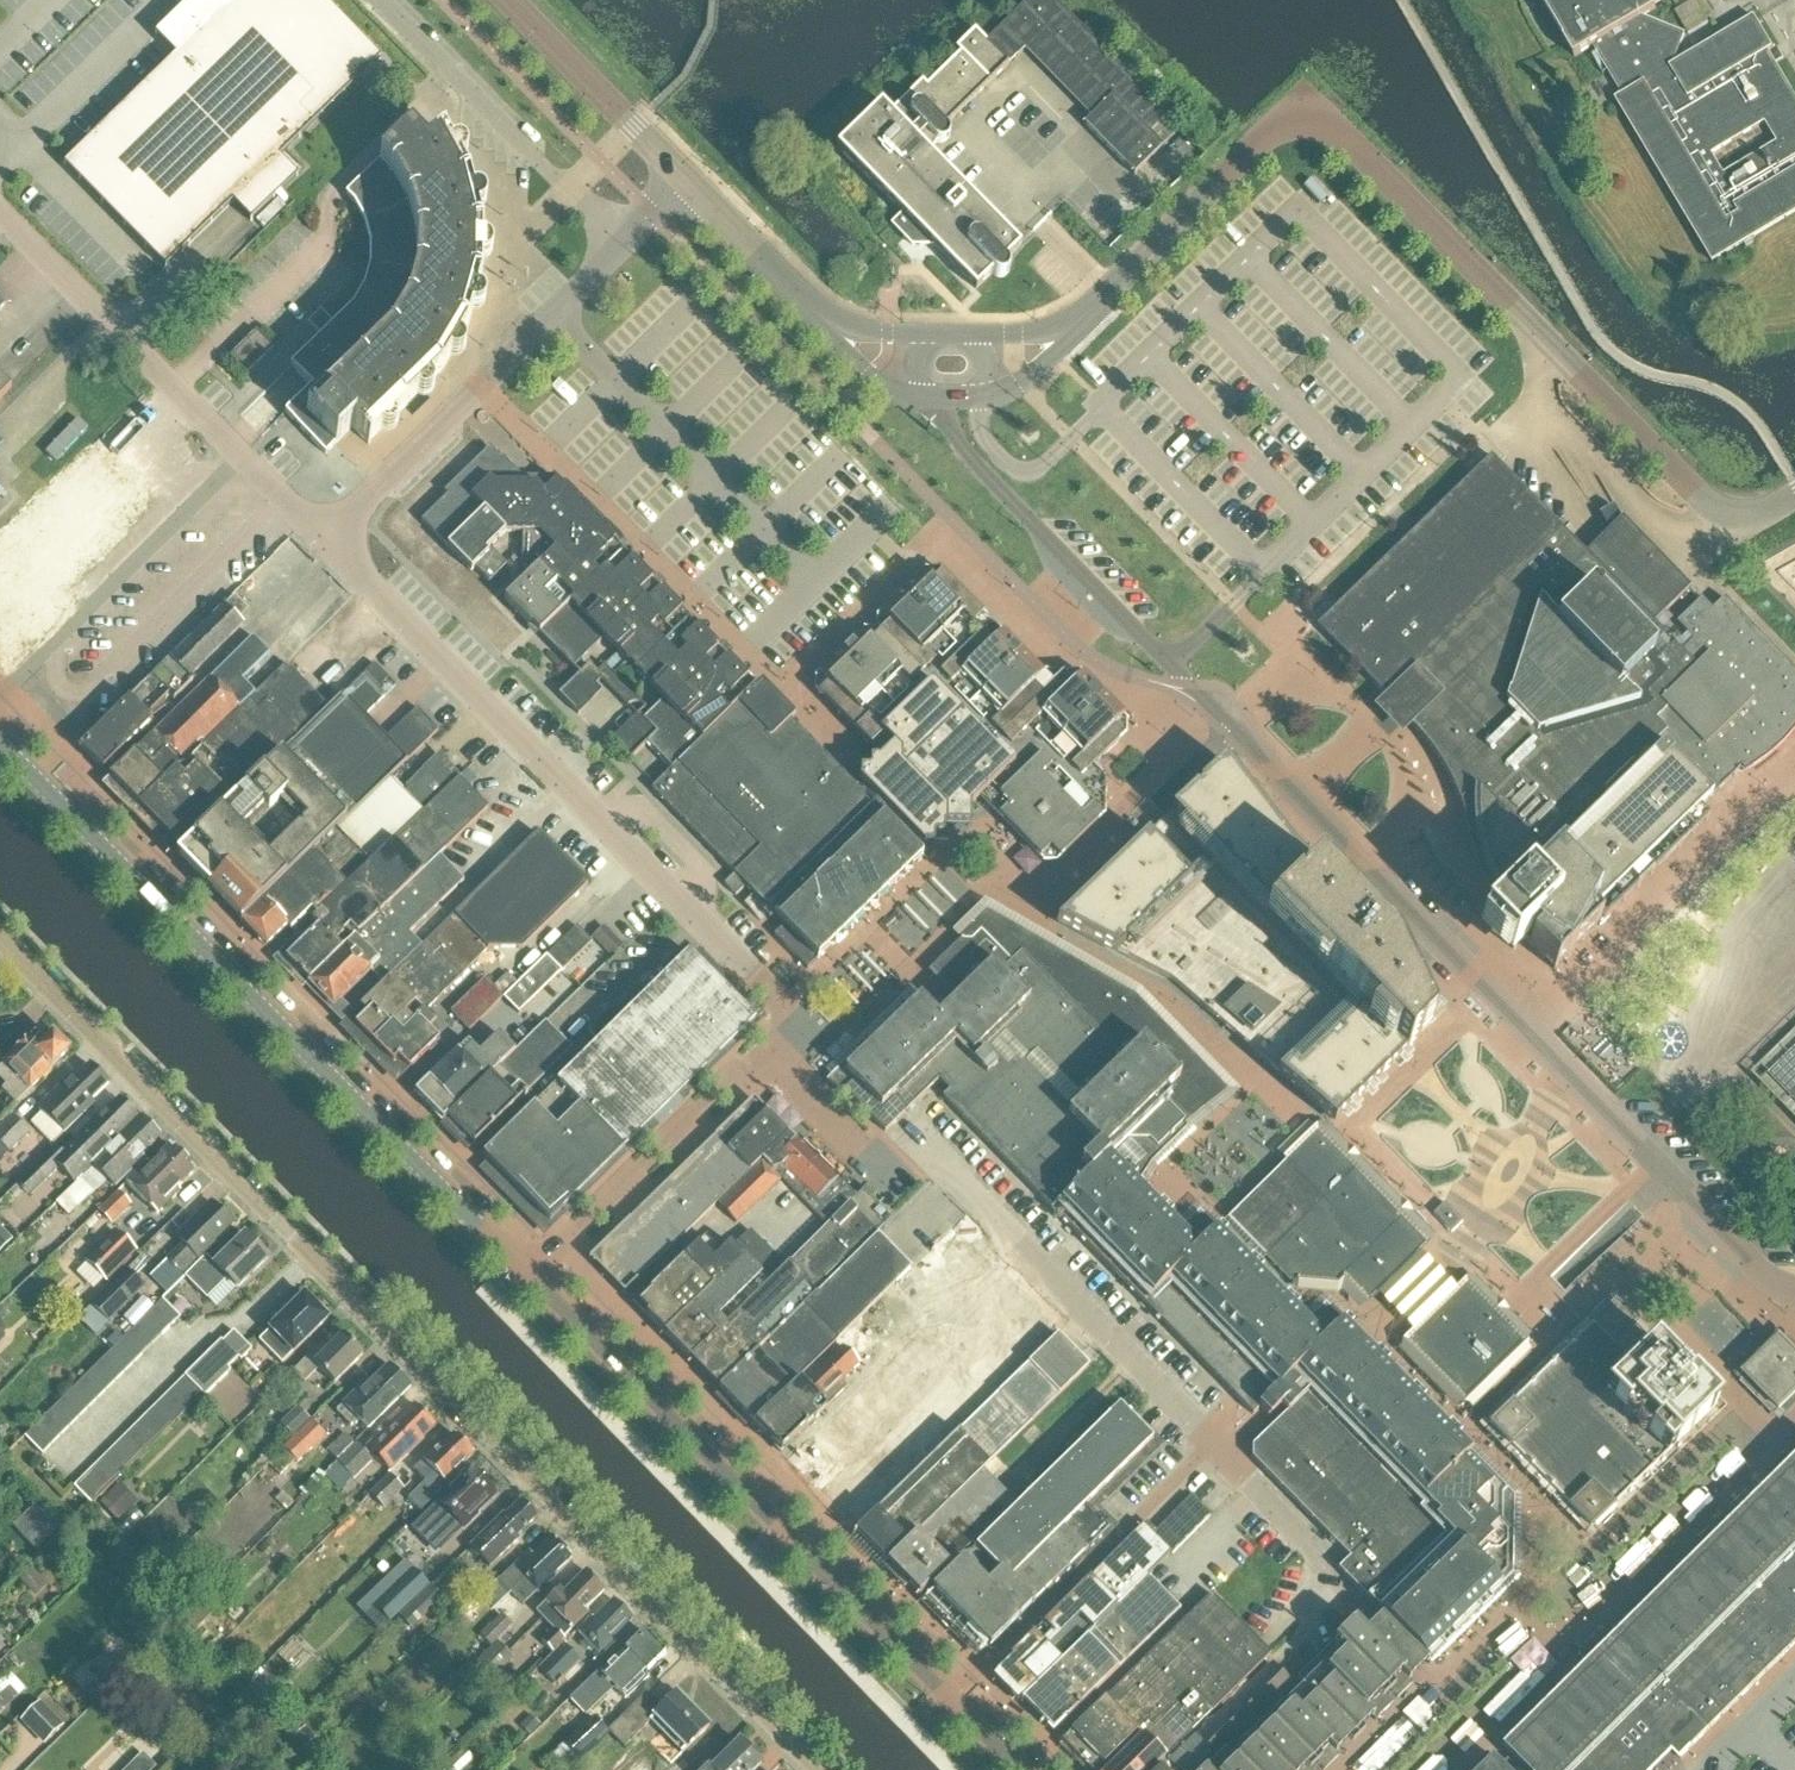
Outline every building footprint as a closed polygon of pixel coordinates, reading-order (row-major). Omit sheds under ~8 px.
[(380,61),(358,38),(345,51),(295,0),(193,0),(156,36),(177,57),(64,167),(166,271),(245,193),(263,212),(285,192),(298,179),(279,160),(380,61)] [(937,144),(940,145),(943,145),(945,145),(948,143),(949,141),(950,138),(950,136),(950,133),(948,131),(946,129),(1025,52),(1092,120),(1085,127),(1135,178),(1165,150),(1156,141),(1174,124),(1054,0),(1033,0),(988,44),(976,32),(891,115),(882,105),(838,148),(904,216),(892,227),(906,241),(907,240),(913,247),(934,247),(977,291),(1022,248),(930,154),(937,144)] [(1569,40),(1566,42),(1576,60),(1595,49),(1643,20),(1658,11),(1656,7),(1652,0),(1545,0),(1569,40)] [(1794,218),(1794,98),(1769,55),(1775,51),(1757,20),(1672,70),(1687,37),(1643,20),(1595,49),(1624,97),(1617,102),(1714,266),(1794,218)] [(485,284),(486,233),(472,183),(446,138),(428,152),(412,137),(349,198),(357,207),(367,226),(373,246),(372,269),(367,290),(356,307),(294,369),(315,391),(288,418),(329,459),(356,432),(372,449),(446,377),(472,333),(485,284)] [(249,380),(276,353),(259,336),(232,363),(249,380)] [(12,393),(0,381),(0,405),(12,393)] [(0,541),(0,664),(13,678),(82,613),(63,593),(153,508),(97,449),(0,541)] [(755,688),(560,490),(553,497),(552,499),(545,499),(545,494),(539,488),(535,488),(529,493),(522,486),(516,492),(507,492),(508,468),(491,451),(445,495),(449,499),(423,524),(472,574),(476,571),(489,585),(507,568),(492,553),(492,549),(494,549),(507,536),(522,536),(521,568),(529,576),(504,601),(530,628),(557,602),(548,593),(555,586),(571,603),(538,635),(580,677),(559,697),(578,717),(601,695),(595,689),(602,683),(628,709),(631,707),(634,707),(638,707),(641,708),(643,711),(611,742),(631,761),(646,746),(671,772),(755,688)] [(1551,969),(1639,888),(1629,878),(1661,847),(1720,790),(1741,770),(1744,775),(1753,769),(1762,763),(1771,755),(1777,751),(1785,742),(1789,738),(1794,731),(1794,730),(1794,674),(1713,590),(1677,626),(1693,643),(1682,654),(1655,626),(1691,591),(1623,521),(1592,551),(1587,556),(1574,543),(1491,459),(1411,537),(1357,590),(1317,628),(1351,663),(1387,700),(1389,699),(1396,706),(1412,723),(1409,726),(1420,737),(1429,749),(1441,766),(1450,783),(1457,798),(1462,814),(1464,822),(1468,838),(1472,853),(1475,863),(1479,872),(1482,880),(1488,893),(1499,909),(1483,925),(1511,953),(1524,942),(1551,969)] [(817,676),(817,695),(880,760),(877,763),(869,763),(869,771),(868,772),(867,773),(859,773),(858,781),(857,783),(884,810),(879,815),(907,844),(918,855),(924,848),(932,848),(932,839),(933,839),(934,838),(942,837),(942,829),(943,828),(946,828),(968,828),(969,809),(979,799),(990,809),(1043,864),(1057,863),(1104,818),(1105,792),(1105,783),(1100,778),(1092,769),(1126,736),(1127,721),(1079,672),(1039,671),(939,568),(936,568),(928,569),(922,574),(817,676)] [(249,614),(234,600),(225,609),(223,606),(169,662),(190,683),(245,628),(240,623),(249,614)] [(253,641),(111,781),(141,812),(256,698),(242,684),(269,657),(253,641)] [(190,683),(169,662),(80,752),(103,775),(153,725),(148,720),(169,699),(173,704),(192,685),(190,683)] [(177,858),(242,925),(439,733),(417,711),(386,741),(365,720),(396,689),(374,667),(329,711),(177,858)] [(256,698),(141,812),(179,850),(252,777),(256,781),(329,711),(286,668),(256,698)] [(779,711),(755,688),(671,772),(650,792),(752,896),(742,906),(759,923),(769,913),(782,926),(772,936),(806,971),(816,960),(812,956),(915,855),(905,845),(907,844),(879,815),(884,810),(857,783),(849,775),(844,780),(793,729),(798,724),(783,707),(779,711)] [(424,774),(407,791),(428,813),(460,783),(461,782),(440,760),(425,774),(424,774)] [(1364,924),(1343,902),(1333,892),(1335,891),(1336,891),(1337,890),(1338,890),(1339,888),(1340,887),(1341,886),(1341,885),(1341,883),(1341,882),(1340,880),(1339,879),(1339,878),(1337,877),(1336,876),(1335,876),(1334,875),(1332,875),(1331,876),(1330,876),(1328,877),(1327,877),(1327,878),(1326,879),(1325,880),(1325,881),(1325,882),(1325,883),(1269,826),(1223,766),(1217,772),(1166,821),(1165,822),(1163,824),(1059,925),(1172,984),(1226,1029),(1332,1121),(1333,1122),(1448,1010),(1448,1009),(1412,973),(1409,976),(1391,957),(1394,954),(1364,924)] [(490,813),(460,783),(428,813),(424,817),(340,897),(312,925),(318,931),(302,946),(299,943),(283,959),(307,984),(441,860),(490,813)] [(424,817),(392,784),(338,836),(338,835),(243,926),(267,951),(287,931),(291,935),(335,892),(340,897),(424,817)] [(426,1031),(430,1027),(422,1019),(489,954),(523,955),(589,891),(539,839),(423,950),(383,989),(349,1021),(391,1065),(392,1064),(404,1076),(426,1055),(432,1055),(437,1051),(437,1046),(439,1044),(426,1031)] [(441,860),(307,984),(334,1012),(371,976),(383,989),(423,950),(410,937),(465,885),(441,860)] [(1152,1144),(1158,1151),(1185,1126),(1187,1128),(1231,1094),(1136,997),(985,911),(957,939),(962,944),(931,973),(939,981),(941,983),(956,999),(943,1012),(947,1016),(942,1021),(920,999),(834,1083),(844,1093),(845,1093),(850,1097),(886,1134),(939,1082),(950,1093),(944,1099),(1054,1212),(1229,1392),(1233,1396),(1252,1416),(1259,1410),(1268,1419),(1281,1407),(1299,1389),(1291,1380),(1294,1377),(1293,1376),(1289,1379),(1281,1371),(1314,1339),(1213,1236),(1208,1241),(1182,1240),(1125,1183),(1126,1171),(1113,1159),(1111,1159),(1109,1157),(1101,1148),(1101,1147),(1107,1153),(1115,1145),(1119,1141),(1123,1145),(1128,1140),(1152,1144)] [(518,986),(503,1000),(518,1016),(592,944),(577,928),(518,986)] [(612,960),(623,948),(603,928),(592,940),(612,960)] [(689,958),(483,1161),(545,1225),(751,1022),(689,958)] [(506,976),(493,988),(503,998),(516,986),(506,976)] [(468,1035),(503,1002),(485,983),(450,1016),(468,1035)] [(598,1043),(617,1024),(608,1014),(588,1034),(598,1043)] [(528,1041),(536,1034),(525,1023),(517,1030),(528,1041)] [(528,1041),(514,1055),(447,1121),(473,1148),(480,1142),(481,1143),(485,1140),(483,1139),(522,1101),(524,1103),(528,1099),(526,1098),(571,1054),(544,1026),(536,1034),(528,1041)] [(63,1052),(64,1049),(63,1046),(61,1044),(59,1043),(56,1044),(52,1040),(51,1041),(40,1031),(27,1043),(26,1042),(15,1054),(15,1055),(0,1070),(0,1082),(5,1087),(1,1092),(14,1106),(66,1055),(63,1052)] [(447,1121),(514,1055),(498,1038),(481,1055),(479,1058),(468,1047),(458,1057),(456,1055),(414,1097),(442,1126),(447,1121)] [(1771,1077),(1794,1103),(1794,1054),(1771,1077)] [(40,1111),(42,1113),(31,1125),(51,1145),(62,1134),(64,1136),(93,1107),(91,1103),(107,1087),(105,1085),(105,1080),(100,1076),(96,1076),(89,1069),(73,1085),(69,1082),(40,1111)] [(56,1151),(20,1186),(32,1198),(59,1171),(74,1186),(138,1122),(120,1103),(100,1121),(99,1119),(61,1157),(56,1151)] [(747,1106),(597,1253),(599,1254),(599,1265),(598,1267),(626,1296),(762,1162),(791,1191),(798,1183),(776,1161),(796,1142),(761,1107),(759,1110),(749,1108),(747,1106)] [(29,1135),(13,1120),(0,1132),(0,1146),(10,1156),(29,1135)] [(68,1221),(106,1181),(116,1190),(144,1162),(142,1159),(160,1140),(142,1121),(56,1210),(68,1221)] [(798,1183),(791,1191),(826,1227),(848,1205),(855,1198),(798,1140),(796,1142),(776,1161),(798,1183)] [(1419,1239),(1326,1142),(1322,1146),(1313,1146),(1309,1142),(1285,1166),(1247,1203),(1254,1209),(1253,1210),(1251,1229),(1254,1232),(1247,1238),(1269,1261),(1269,1262),(1294,1287),(1298,1283),(1339,1285),(1345,1279),(1361,1295),(1365,1292),(1374,1292),(1377,1295),(1419,1255),(1416,1252),(1416,1242),(1419,1239)] [(179,1190),(194,1173),(170,1149),(150,1168),(147,1165),(126,1186),(157,1217),(179,1195),(179,1190)] [(738,1224),(780,1182),(763,1165),(721,1207),(738,1224)] [(114,1227),(131,1210),(117,1195),(100,1212),(114,1227)] [(786,1268),(692,1362),(720,1391),(721,1390),(878,1235),(848,1205),(826,1227),(786,1268)] [(1433,1216),(1451,1234),(1463,1224),(1444,1205),(1433,1216)] [(183,1248),(152,1280),(168,1296),(215,1249),(213,1247),(232,1229),(213,1209),(194,1227),(192,1225),(176,1240),(183,1248)] [(0,1229),(0,1255),(13,1242),(0,1229)] [(663,1335),(665,1337),(761,1243),(751,1232),(735,1248),(731,1245),(722,1254),(706,1238),(644,1299),(658,1312),(661,1324),(659,1326),(666,1333),(663,1335)] [(108,1284),(136,1256),(115,1235),(87,1263),(108,1284)] [(802,1379),(896,1286),(913,1270),(878,1235),(721,1390),(756,1425),(802,1379)] [(237,1292),(267,1262),(246,1239),(215,1269),(206,1260),(186,1280),(207,1302),(227,1282),(237,1292)] [(691,1363),(692,1362),(786,1268),(761,1243),(665,1337),(691,1363)] [(109,1326),(145,1291),(127,1274),(92,1309),(109,1326)] [(1474,1394),(1515,1354),(1512,1350),(1512,1341),(1515,1337),(1475,1296),(1472,1299),(1462,1299),(1459,1296),(1417,1336),(1420,1340),(1420,1349),(1417,1352),(1457,1394),(1461,1391),(1470,1391),(1474,1394)] [(282,1367),(328,1322),(305,1299),(259,1343),(282,1367)] [(163,1303),(154,1312),(172,1331),(181,1322),(163,1303)] [(1489,1427),(1491,1430),(1492,1428),(1509,1446),(1508,1447),(1510,1450),(1512,1449),(1529,1467),(1528,1468),(1530,1470),(1531,1469),(1549,1487),(1548,1488),(1550,1491),(1552,1489),(1569,1508),(1568,1509),(1570,1511),(1571,1510),(1589,1528),(1588,1529),(1590,1531),(1591,1531),(1593,1529),(1592,1528),(1610,1511),(1611,1512),(1613,1509),(1612,1508),(1630,1491),(1631,1492),(1633,1489),(1633,1488),(1651,1471),(1652,1472),(1654,1469),(1653,1469),(1671,1451),(1672,1452),(1674,1450),(1673,1449),(1692,1431),(1693,1432),(1695,1430),(1694,1429),(1712,1411),(1713,1412),(1716,1410),(1713,1407),(1712,1408),(1708,1404),(1695,1390),(1696,1389),(1673,1366),(1672,1367),(1655,1349),(1656,1348),(1653,1346),(1652,1347),(1635,1329),(1636,1328),(1634,1325),(1633,1326),(1615,1308),(1616,1308),(1615,1307),(1616,1307),(1614,1306),(1613,1306),(1611,1307),(1612,1307),(1611,1308),(1612,1308),(1594,1326),(1593,1326),(1593,1325),(1591,1327),(1592,1327),(1591,1328),(1576,1342),(1573,1346),(1572,1345),(1570,1347),(1571,1347),(1571,1348),(1553,1366),(1552,1365),(1552,1366),(1552,1365),(1550,1367),(1551,1367),(1550,1367),(1551,1368),(1532,1385),(1531,1385),(1530,1387),(1512,1405),(1511,1405),(1509,1406),(1510,1407),(1509,1407),(1510,1408),(1491,1425),(1490,1425),(1489,1426),(1489,1427)] [(172,1331),(154,1312),(145,1321),(163,1340),(172,1331)] [(163,1340),(145,1321),(136,1331),(153,1349),(163,1340)] [(1506,1495),(1504,1497),(1341,1329),(1301,1367),(1318,1384),(1270,1431),(1271,1432),(1258,1446),(1257,1460),(1353,1558),(1341,1571),(1386,1618),(1384,1619),(1389,1624),(1419,1655),(1421,1654),(1424,1656),(1482,1601),(1481,1601),(1509,1574),(1511,1509),(1510,1509),(1511,1500),(1506,1495)] [(153,1349),(136,1331),(126,1340),(144,1358),(153,1349)] [(220,1361),(240,1341),(231,1332),(210,1351),(212,1353),(220,1361)] [(983,1471),(1059,1396),(1088,1366),(1057,1335),(1027,1364),(857,1532),(887,1563),(983,1471)] [(334,1387),(362,1358),(343,1338),(319,1361),(313,1354),(293,1374),(304,1385),(318,1371),(334,1387)] [(144,1358),(126,1340),(117,1349),(135,1367),(144,1358)] [(250,1351),(240,1341),(220,1361),(230,1371),(250,1351)] [(135,1367),(117,1349),(108,1358),(126,1377),(135,1367)] [(756,1425),(754,1427),(781,1454),(782,1454),(847,1389),(840,1383),(859,1365),(844,1349),(808,1385),(802,1379),(756,1425)] [(1754,1384),(1775,1406),(1786,1406),(1794,1397),(1794,1355),(1789,1349),(1778,1349),(1765,1362),(1754,1372),(1754,1384)] [(230,1371),(220,1361),(212,1353),(202,1362),(221,1380),(230,1371)] [(126,1377),(108,1358),(99,1367),(117,1386),(126,1377)] [(221,1380),(202,1362),(193,1371),(212,1389),(221,1380)] [(117,1386),(99,1367),(90,1376),(107,1395),(117,1386)] [(368,1433),(410,1390),(389,1369),(370,1387),(367,1385),(338,1414),(353,1429),(358,1424),(368,1433)] [(212,1389),(193,1371),(184,1380),(202,1398),(212,1389)] [(107,1395),(90,1376),(81,1385),(98,1404),(107,1395)] [(202,1398),(184,1380),(175,1390),(193,1407),(202,1398)] [(98,1404),(81,1385),(72,1394),(89,1413),(98,1404)] [(193,1407),(175,1390),(166,1399),(184,1417),(193,1407)] [(89,1413),(72,1394),(63,1404),(80,1422),(89,1413)] [(184,1417),(166,1399),(157,1408),(175,1426),(184,1417)] [(80,1422),(63,1404),(53,1413),(70,1431),(80,1422)] [(175,1426),(157,1408),(148,1417),(166,1435),(175,1426)] [(422,1442),(435,1429),(415,1408),(401,1421),(397,1418),(380,1436),(381,1438),(369,1451),(392,1474),(423,1444),(422,1442)] [(926,1602),(963,1639),(978,1654),(986,1646),(990,1650),(1033,1607),(1032,1605),(1047,1591),(1068,1570),(1109,1529),(1086,1507),(1152,1442),(1137,1426),(1120,1409),(977,1550),(926,1602)] [(282,1430),(294,1442),(312,1424),(300,1412),(282,1430)] [(70,1431),(53,1413),(44,1422),(61,1440),(70,1431)] [(166,1435),(148,1417),(139,1426),(157,1444),(166,1435)] [(61,1440),(44,1422),(35,1431),(52,1449),(61,1440)] [(312,1424),(294,1442),(283,1453),(299,1469),(328,1440),(312,1424)] [(157,1444),(139,1426),(129,1435),(148,1453),(157,1444)] [(52,1449),(35,1431),(25,1441),(43,1458),(52,1449)] [(148,1453),(129,1435),(120,1444),(139,1462),(148,1453)] [(427,1486),(409,1504),(421,1516),(458,1479),(454,1476),(474,1456),(456,1438),(443,1450),(441,1448),(416,1474),(427,1486)] [(139,1462),(120,1444),(111,1453),(129,1471),(139,1462)] [(357,1448),(326,1479),(340,1494),(371,1462),(357,1448)] [(129,1471),(111,1453),(102,1463),(120,1480),(129,1471)] [(1576,1677),(1505,1748),(1514,1758),(1505,1767),(1507,1769),(1639,1769),(1611,1742),(1624,1729),(1638,1716),(1681,1760),(1794,1647),(1794,1461),(1576,1677)] [(120,1480),(102,1463),(93,1472),(111,1490),(120,1480)] [(216,1495),(220,1476),(192,1470),(188,1490),(216,1495)] [(983,1471),(887,1563),(921,1597),(1015,1504),(991,1479),(983,1471)] [(111,1490),(93,1472),(84,1481),(102,1499),(111,1490)] [(449,1493),(416,1526),(429,1539),(446,1522),(445,1521),(449,1517),(463,1531),(466,1527),(468,1530),(476,1522),(477,1517),(495,1498),(493,1497),(491,1487),(481,1484),(472,1475),(451,1495),(449,1493)] [(385,1511),(404,1492),(390,1478),(371,1498),(385,1511)] [(102,1499),(84,1481),(75,1490),(93,1508),(102,1499)] [(120,1522),(138,1504),(120,1485),(101,1502),(120,1522)] [(1211,1520),(1191,1499),(1183,1507),(1203,1528),(1211,1520)] [(535,1522),(520,1506),(506,1520),(504,1518),(471,1549),(470,1550),(490,1570),(490,1569),(518,1542),(516,1540),(535,1522)] [(1203,1528),(1183,1507),(1173,1517),(1193,1537),(1203,1528)] [(1193,1537),(1173,1517),(1163,1527),(1183,1547),(1193,1537)] [(1183,1547),(1163,1527),(1153,1537),(1171,1556),(1173,1558),(1183,1547)] [(1105,1622),(1149,1578),(1171,1556),(1153,1537),(1143,1528),(1081,1590),(1060,1611),(1035,1636),(1032,1634),(1008,1658),(1011,1660),(997,1674),(995,1676),(1022,1702),(1061,1662),(1056,1658),(1098,1616),(1105,1622)] [(554,1579),(572,1560),(553,1541),(535,1559),(531,1556),(515,1571),(511,1567),(498,1580),(525,1608),(534,1599),(537,1601),(556,1582),(554,1579)] [(29,1591),(41,1579),(30,1568),(18,1580),(29,1591)] [(586,1613),(605,1594),(586,1575),(564,1597),(560,1593),(537,1615),(554,1633),(543,1645),(552,1655),(565,1643),(563,1640),(589,1616),(586,1613)] [(1067,1720),(1180,1609),(1149,1578),(1105,1622),(1023,1703),(1024,1704),(1025,1703),(1029,1707),(1042,1695),(1067,1720)] [(412,1631),(443,1600),(430,1588),(399,1619),(412,1631)] [(1192,1695),(1209,1712),(1212,1710),(1213,1711),(1271,1654),(1213,1595),(1106,1699),(1062,1742),(1089,1769),(1099,1769),(1134,1736),(1146,1724),(1154,1731),(1192,1695)] [(614,1642),(633,1623),(614,1604),(595,1623),(592,1620),(578,1635),(602,1658),(616,1645),(614,1642)] [(138,1612),(130,1623),(147,1637),(156,1626),(138,1612)] [(491,1650),(513,1628),(502,1617),(480,1639),(491,1650)] [(1227,1750),(1206,1769),(1293,1769),(1310,1753),(1313,1757),(1338,1732),(1341,1735),(1379,1698),(1381,1700),(1393,1688),(1405,1675),(1415,1686),(1432,1669),(1419,1655),(1389,1624),(1373,1641),(1356,1623),(1299,1679),(1305,1685),(1233,1756),(1227,1750)] [(524,1645),(511,1632),(484,1659),(497,1672),(524,1645)] [(648,1676),(665,1658),(644,1636),(601,1677),(599,1675),(571,1703),(587,1719),(615,1692),(625,1703),(649,1681),(648,1676)] [(558,1687),(581,1666),(564,1649),(542,1671),(558,1687)] [(1154,1769),(1206,1769),(1227,1750),(1292,1686),(1272,1665),(1196,1739),(1191,1734),(1154,1769)] [(0,1685),(0,1716),(2,1713),(2,1712),(17,1698),(2,1683),(0,1685)] [(1191,1734),(1189,1732),(1209,1712),(1192,1695),(1154,1731),(1146,1724),(1134,1736),(1139,1742),(1110,1769),(1154,1769),(1191,1734)] [(645,1699),(609,1735),(624,1750),(650,1725),(681,1757),(709,1730),(677,1698),(660,1713),(645,1699)] [(21,1723),(44,1747),(64,1727),(41,1703),(21,1723)] [(1611,1742),(1639,1769),(1671,1769),(1681,1760),(1638,1716),(1624,1729),(1611,1742)] [(530,1738),(541,1727),(530,1717),(520,1728),(530,1738)] [(609,1735),(593,1719),(543,1769),(544,1769),(574,1769),(609,1735)] [(149,1722),(136,1733),(144,1742),(157,1731),(149,1722)] [(304,1751),(316,1740),(305,1728),(293,1740),(304,1751)] [(762,1767),(741,1746),(716,1769),(759,1769),(762,1767)] [(122,1761),(113,1769),(130,1769),(122,1761)]
